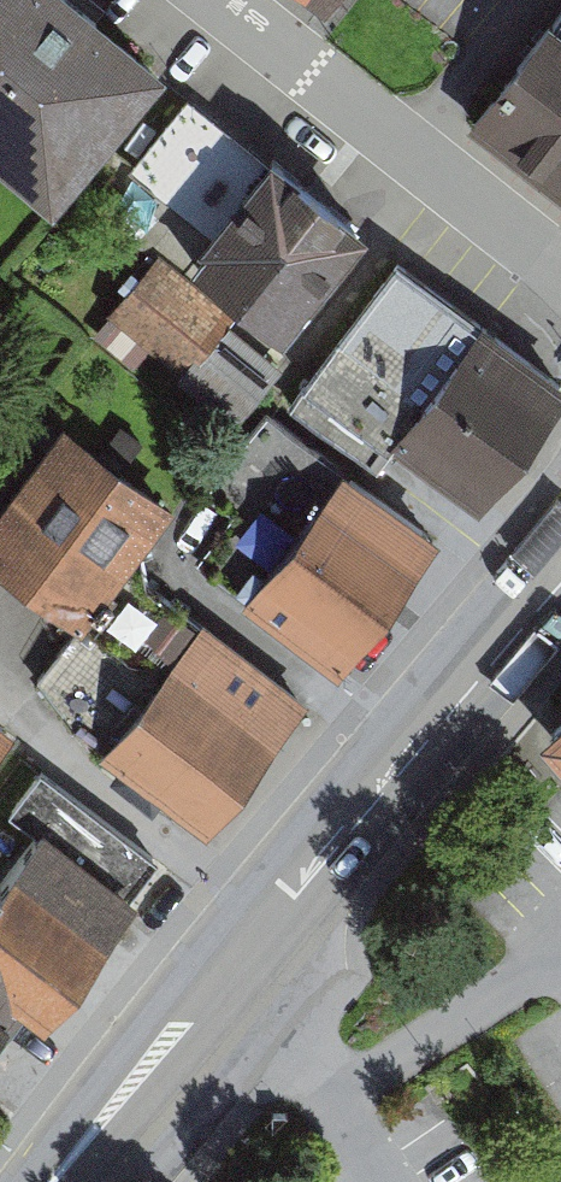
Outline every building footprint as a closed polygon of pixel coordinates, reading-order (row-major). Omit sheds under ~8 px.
[(54,215),(163,85),(93,27),(104,13),(88,0),(0,0),(0,170),(54,215)] [(328,24),(347,0),(298,0),(328,24)] [(473,133),(560,194),(560,15),(473,133)] [(131,176),(214,242),(271,170),(188,104),(131,176)] [(368,249),(271,170),(214,242),(186,274),(284,353),(368,249)] [(186,274),(160,255),(93,339),(134,372),(149,353),(240,425),(292,360),(284,353),(186,274)] [(398,275),(293,417),(375,477),(391,457),(480,523),(560,414),(560,395),(479,336),(398,275)] [(443,553),(267,417),(220,478),(249,500),(194,571),(342,684),(443,553)] [(61,441),(0,523),(0,581),(77,638),(137,558),(166,519),(61,441)] [(310,718),(151,597),(137,558),(77,638),(39,685),(74,731),(210,840),(310,718)] [(546,744),(560,761),(560,732),(546,744)] [(14,746),(0,735),(0,764),(14,746)] [(12,820),(43,843),(130,906),(158,867),(42,781),(12,820)] [(20,1035),(47,1054),(147,918),(130,906),(43,843),(2,900),(0,898),(0,1063),(20,1035)]
